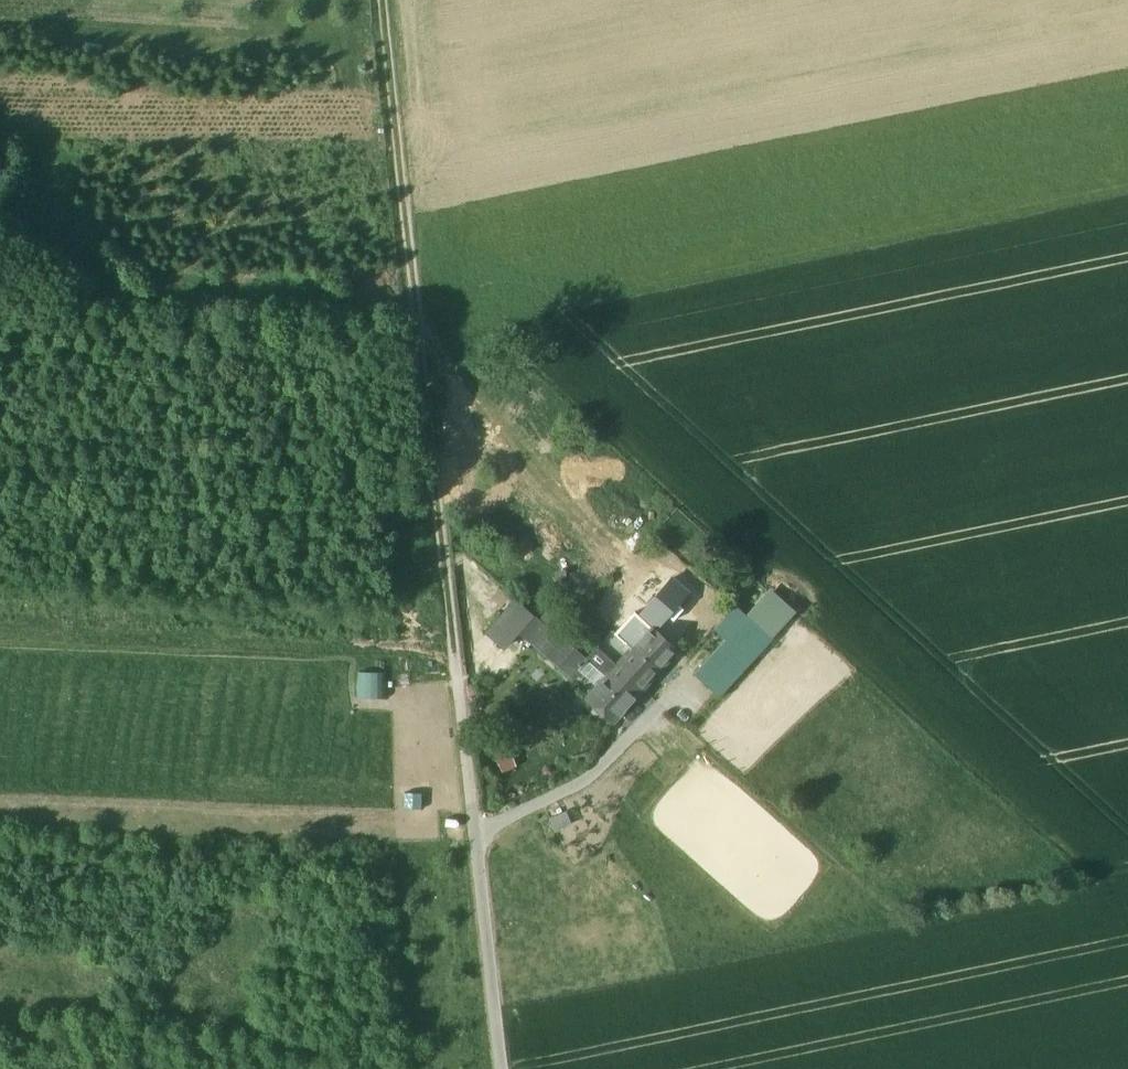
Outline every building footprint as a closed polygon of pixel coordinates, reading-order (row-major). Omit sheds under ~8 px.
[(642,613),(657,627),(688,592),(673,579),(642,613)] [(767,594),(695,674),(720,696),(792,616),(767,594)] [(507,652),(535,621),(514,601),(485,633),(507,652)] [(571,677),(587,660),(544,621),(529,638),(571,677)] [(599,647),(644,688),(677,651),(651,627),(632,647),(614,631),(599,647)] [(614,720),(644,688),(599,647),(598,647),(587,660),(606,677),(588,696),(614,720)] [(386,697),(386,671),(355,670),(355,697),(386,697)] [(407,807),(424,806),(424,793),(406,794),(407,807)]
